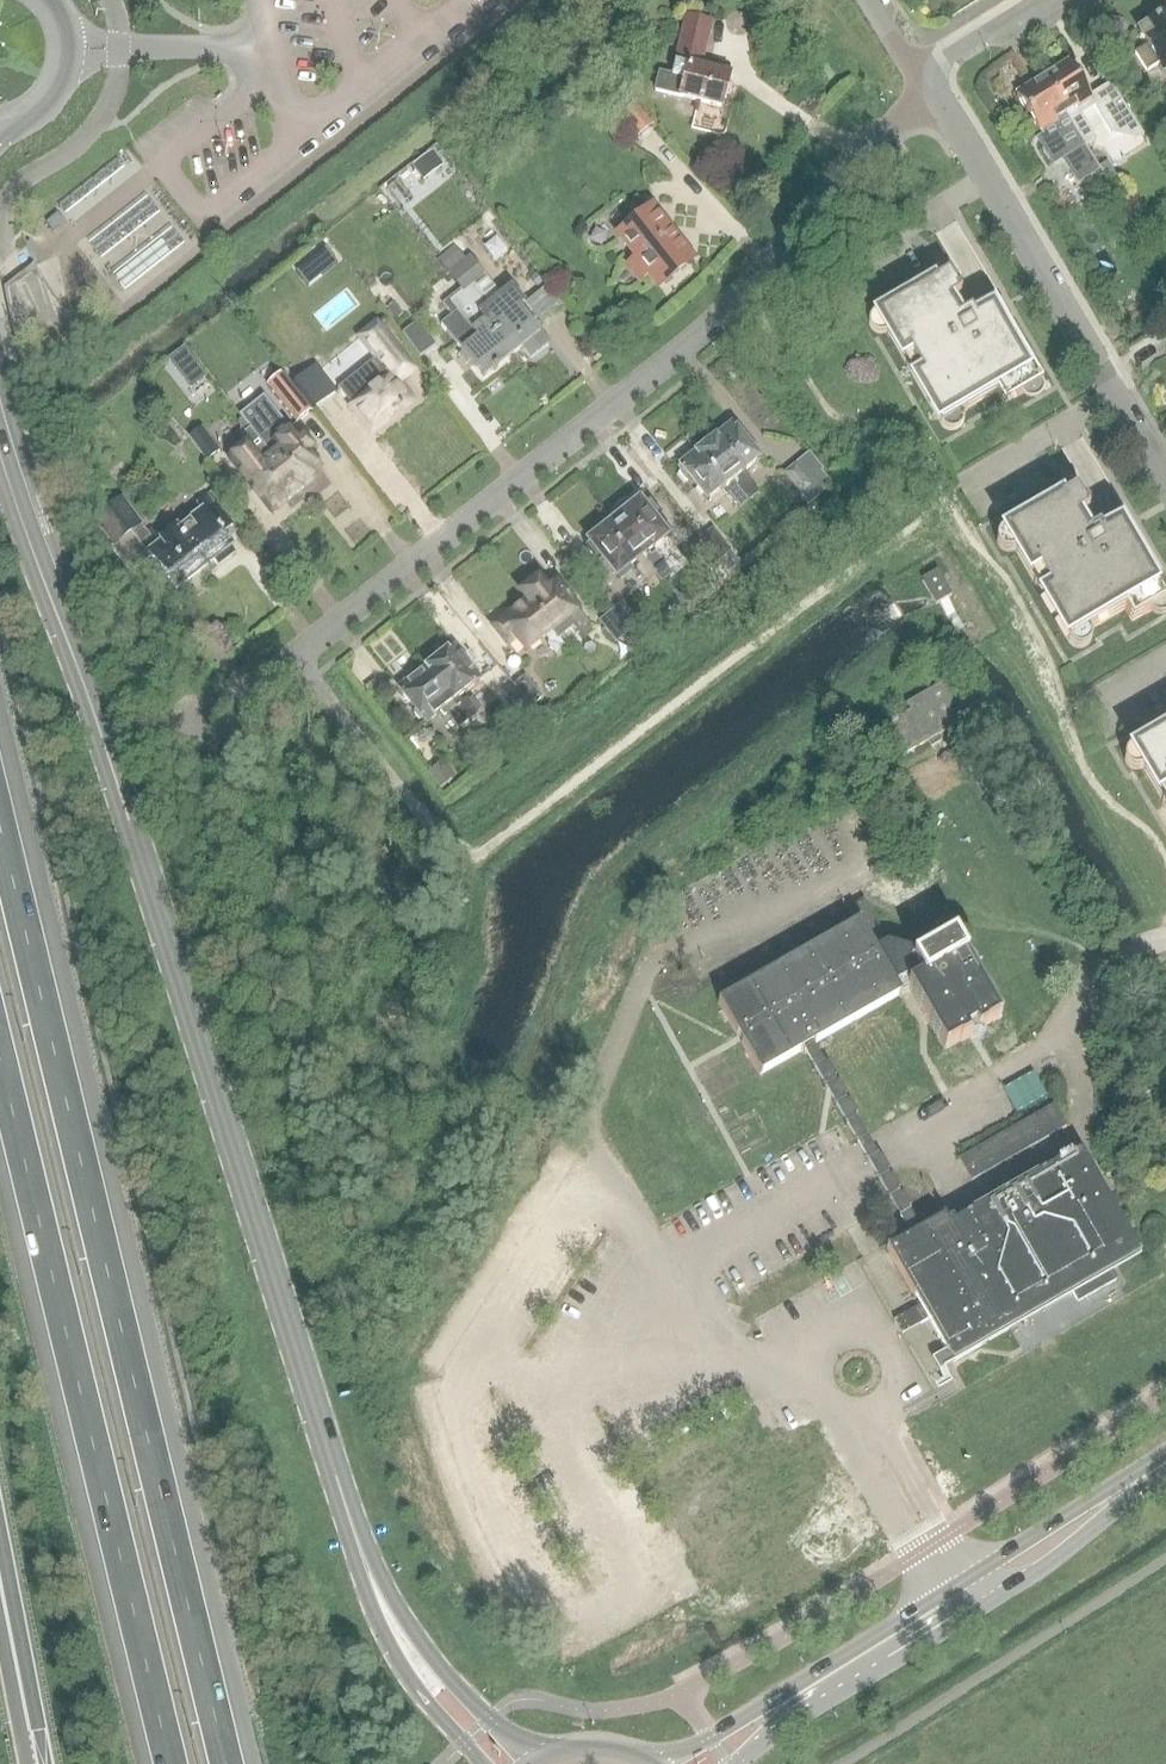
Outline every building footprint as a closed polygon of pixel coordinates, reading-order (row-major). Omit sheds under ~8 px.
[(656,91),(720,108),(728,78),(700,71),(713,20),(687,13),(671,77),(659,74),(656,91)] [(1147,48),(1134,56),(1146,74),(1160,65),(1164,70),(1165,69),(1165,17),(1138,34),(1147,48)] [(1069,64),(1042,81),(1084,148),(1090,145),(1092,136),(1080,116),(1094,108),(1113,139),(1135,125),(1109,84),(1107,86),(1108,88),(1090,99),(1069,64)] [(1042,81),(1016,97),(1039,134),(1040,133),(1042,137),(1036,141),(1052,167),(1062,161),(1077,186),(1099,172),(1084,148),(1042,81)] [(620,115),(638,138),(654,126),(637,103),(620,115)] [(432,152),(413,167),(422,178),(440,163),(432,152)] [(84,207),(77,198),(87,190),(81,182),(60,197),(73,215),(84,207)] [(659,287),(691,261),(651,211),(619,237),(636,259),(628,265),(640,281),(649,274),(659,287)] [(455,247),(436,262),(441,268),(461,293),(473,283),(486,273),(476,260),(472,255),(465,260),(455,247)] [(325,249),(310,262),(322,276),(337,263),(325,249)] [(54,326),(35,270),(25,276),(1,292),(21,376),(71,333),(60,316),(42,287),(55,325),(54,326)] [(996,393),(1004,406),(1042,383),(1010,329),(993,301),(970,315),(947,277),(935,284),(932,279),(874,313),(941,426),(996,393)] [(461,293),(450,301),(460,314),(483,295),(473,283),(461,293)] [(483,295),(460,314),(466,322),(468,325),(480,316),(511,357),(523,348),(532,359),(549,345),(519,308),(524,304),(511,287),(490,304),(483,295)] [(453,316),(441,326),(463,352),(484,379),(511,357),(480,316),(468,325),(466,322),(460,314),(450,301),(445,305),(453,316)] [(423,319),(408,329),(424,353),(440,343),(423,319)] [(395,356),(398,354),(376,326),(361,339),(376,358),(338,388),(353,406),(352,407),(368,428),(385,414),(390,421),(413,403),(399,384),(411,375),(395,356)] [(317,415),(288,378),(274,390),(302,426),(317,415)] [(320,468),(310,455),(314,452),(303,438),(299,441),(278,415),(264,426),(244,401),(236,407),(245,418),(300,492),(315,480),(311,475),(320,468)] [(182,419),(180,415),(174,419),(208,463),(222,453),(191,412),(182,419)] [(272,514),(300,492),(245,418),(236,425),(251,446),(231,462),(272,514)] [(759,494),(752,485),(747,478),(742,482),(738,476),(744,471),(743,469),(757,458),(740,435),(740,430),(737,427),(727,424),(721,429),(721,435),(706,447),(751,500),(759,494)] [(727,485),(728,485),(732,490),(727,494),(739,509),(751,500),(706,447),(679,468),(680,474),(685,481),(689,485),(692,483),(705,500),(719,488),(721,490),(727,485)] [(823,496),(837,485),(813,455),(799,465),(823,496)] [(787,475),(811,506),(823,496),(799,465),(787,475)] [(1131,623),(1165,603),(1165,596),(1121,519),(1098,532),(1075,494),(1063,501),(1060,496),(1002,530),(1068,643),(1124,611),(1131,623)] [(159,542),(123,496),(93,519),(114,546),(131,532),(175,591),(182,586),(184,588),(200,575),(199,573),(213,562),(217,567),(234,554),(230,548),(230,547),(222,536),(232,528),(207,495),(197,504),(204,513),(179,533),(176,529),(159,542)] [(626,520),(619,526),(657,574),(664,583),(672,577),(654,554),(651,556),(648,552),(666,538),(665,536),(670,532),(657,516),(652,520),(636,499),(619,512),(626,520)] [(636,568),(647,582),(657,574),(619,526),(608,534),(605,529),(589,542),(590,543),(585,547),(596,562),(602,557),(616,576),(635,561),(639,566),(636,568)] [(950,595),(936,571),(922,579),(936,604),(950,595)] [(526,601),(551,632),(568,619),(581,636),(592,628),(557,584),(547,592),(537,580),(520,594),(526,601)] [(548,648),(556,658),(566,651),(551,632),(526,601),(492,627),(507,645),(514,639),(525,653),(545,637),(549,642),(548,648)] [(622,607),(612,615),(629,637),(640,629),(622,607)] [(620,645),(629,637),(612,615),(602,623),(620,645)] [(458,650),(455,652),(453,649),(428,668),(470,720),(477,714),(466,699),(461,703),(458,698),(479,681),(463,661),(465,659),(458,650)] [(457,730),(470,720),(428,668),(412,680),(410,678),(400,686),(402,688),(399,691),(415,711),(414,715),(419,722),(423,722),(424,723),(446,707),(450,711),(446,715),(457,730)] [(516,686),(533,708),(545,699),(527,677),(516,686)] [(907,706),(910,712),(884,727),(902,757),(968,719),(947,683),(907,706)] [(522,717),(533,708),(516,686),(514,688),(511,684),(503,690),(506,695),(506,696),(522,717)] [(1130,748),(1165,810),(1165,727),(1130,748)] [(876,952),(860,923),(855,926),(719,1003),(761,1076),(807,1049),(901,996),(896,987),(908,980),(912,985),(908,987),(945,1051),(1000,1019),(954,938),(916,960),(912,954),(885,947),(876,952)] [(815,1050),(803,1055),(910,1237),(888,1250),(949,1357),(1069,1287),(1079,1303),(1117,1281),(1108,1265),(1136,1249),(1080,1152),(950,1227),(944,1218),(925,1229),(815,1050)] [(1059,1103),(959,1159),(971,1181),(1072,1126),(1059,1103)]
